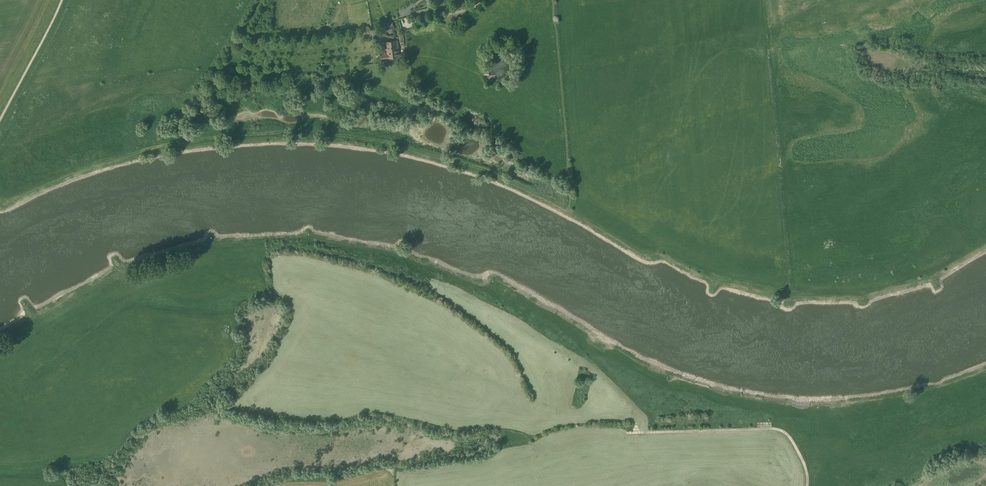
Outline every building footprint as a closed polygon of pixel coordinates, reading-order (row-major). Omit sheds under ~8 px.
[(383,25),(385,31),(391,29),(394,28),(392,21),(383,25)] [(379,54),(380,59),(398,56),(396,40),(385,42),(387,53),(379,54)]
